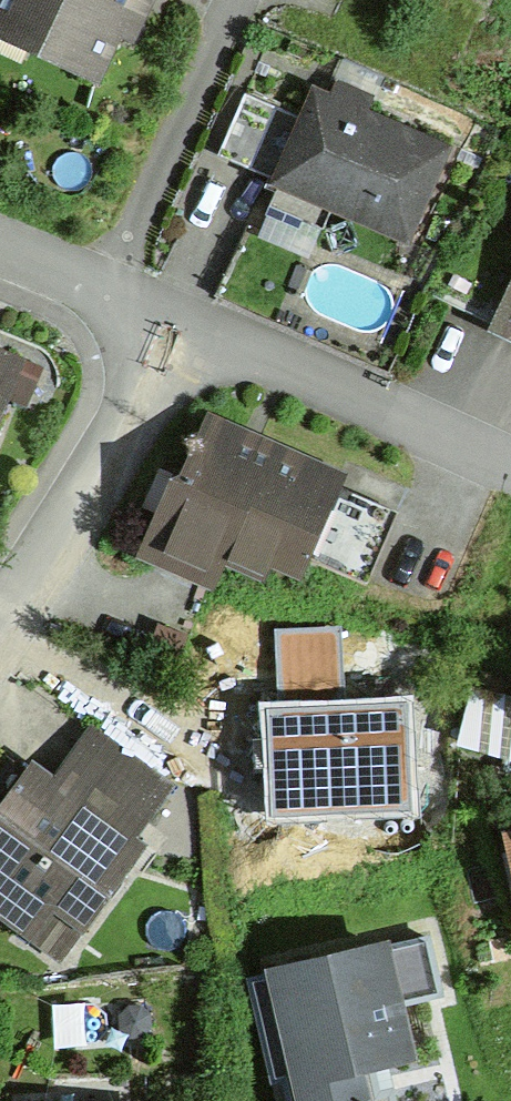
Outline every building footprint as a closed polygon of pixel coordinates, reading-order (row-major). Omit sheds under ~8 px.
[(92,72),(126,0),(0,0),(0,29),(92,72)] [(268,109),(242,170),(397,237),(435,152),(310,98),(299,123),(268,109)] [(489,328),(510,338),(510,282),(489,328)] [(16,362),(0,356),(0,403),(16,362)] [(299,565),(301,558),(359,584),(387,521),(324,494),(328,485),(206,432),(185,480),(179,478),(148,548),(210,575),(218,558),(256,574),(262,561),(289,573),(294,563),(299,565)] [(470,691),(454,744),(510,760),(510,703),(470,691)] [(404,702),(267,708),(272,814),(409,808),(404,702)] [(165,787),(93,735),(66,772),(137,825),(165,787)] [(138,850),(23,765),(0,796),(0,894),(38,922),(54,899),(85,922),(138,850)] [(238,982),(254,1090),(273,1087),(275,1100),(353,1100),(350,1076),(377,1071),(361,963),(238,982)] [(142,1016),(133,1008),(121,1009),(114,1018),(115,1029),(123,1037),(135,1036),(142,1027),(142,1016)]
